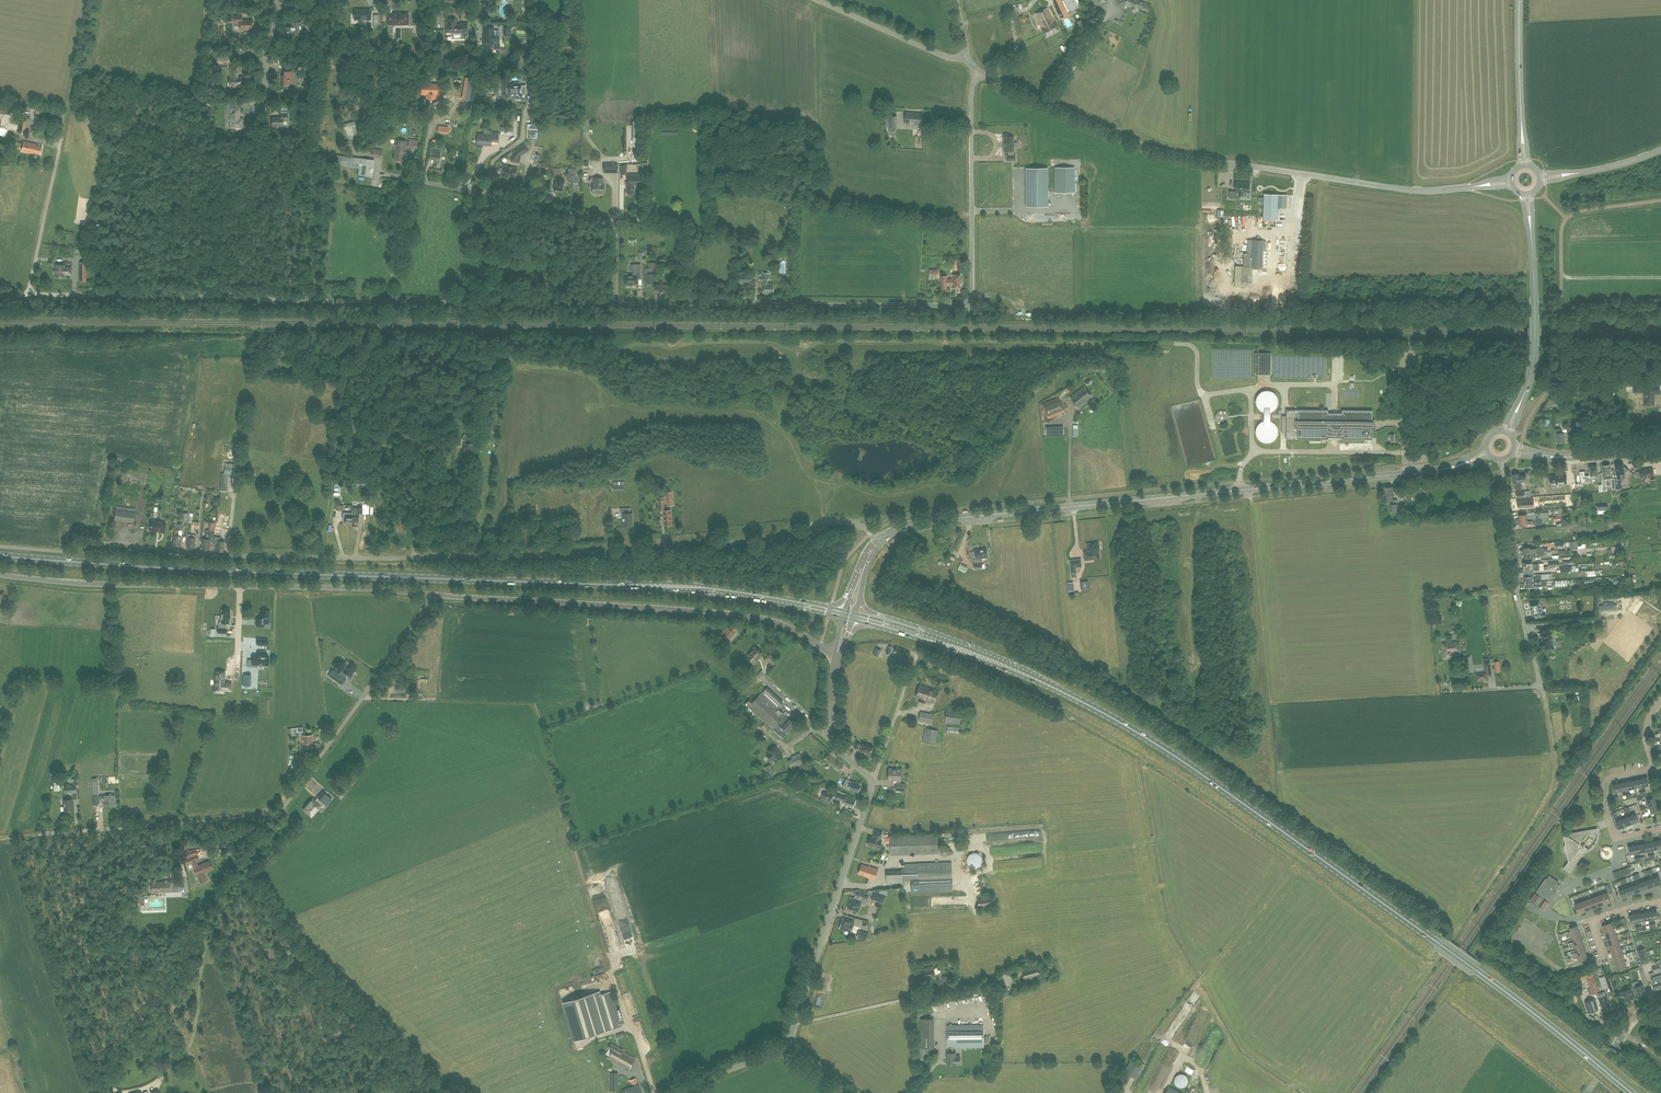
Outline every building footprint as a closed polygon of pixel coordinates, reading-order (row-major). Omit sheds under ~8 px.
[(502,1),(501,2),(503,4),(502,5),(501,5),(500,6),(500,7),(499,8),(499,9),(499,10),(499,11),(499,12),(500,13),(502,17),(509,14),(504,6),(510,0),(501,0),(502,1)] [(1062,0),(1051,0),(1052,1),(1053,0),(1055,4),(1054,4),(1060,18),(1069,14),(1062,0)] [(1139,0),(1120,0),(1121,1),(1120,3),(1130,8),(1130,9),(1130,10),(1131,10),(1131,11),(1132,11),(1132,12),(1133,12),(1134,12),(1135,12),(1136,12),(1137,11),(1138,11),(1143,2),(1139,0)] [(1055,23),(1048,8),(1035,14),(1043,29),(1046,37),(1059,30),(1056,23),(1055,23)] [(371,10),(353,10),(353,21),(371,21),(371,10)] [(409,23),(409,17),(406,17),(406,16),(406,14),(394,14),(394,15),(392,17),(388,17),(388,26),(393,26),(393,24),(407,24),(409,23)] [(252,29),(252,20),(242,20),(242,16),(234,16),(234,22),(240,22),(240,29),(252,29)] [(446,25),(446,31),(452,31),(452,33),(452,38),(462,38),(462,34),(468,34),(468,38),(468,33),(468,23),(461,23),(461,24),(461,26),(456,26),(456,24),(456,19),(449,19),(449,25),(446,25)] [(292,23),(292,26),(286,27),(286,30),(288,40),(295,39),(295,36),(298,35),(299,35),(299,34),(303,33),(301,22),(292,23)] [(490,48),(490,44),(494,44),(494,47),(497,47),(498,35),(499,35),(499,30),(490,30),(490,36),(483,36),(483,44),(483,48),(490,48)] [(227,57),(227,55),(217,55),(217,64),(224,64),(224,62),(230,62),(230,58),(229,58),(229,56),(227,57)] [(238,74),(238,67),(231,67),(231,69),(229,69),(229,86),(231,86),(231,87),(238,87),(238,86),(242,86),(242,77),(235,77),(235,75),(238,74)] [(294,84),(294,71),(284,71),(284,75),(282,75),(282,84),(294,84)] [(473,79),(466,78),(464,88),(472,89),(473,79)] [(441,95),(441,84),(422,83),(422,94),(426,94),(437,95),(441,95)] [(525,86),(513,86),(513,85),(503,85),(503,96),(515,96),(515,99),(521,99),(526,99),(526,93),(525,86)] [(402,114),(409,115),(411,97),(405,97),(402,114)] [(233,104),(228,104),(227,118),(231,118),(231,124),(233,124),(233,127),(236,127),(236,130),(240,131),(240,127),(242,127),(242,119),(239,119),(240,108),(232,108),(233,104)] [(922,126),(922,113),(906,112),(905,125),(922,126)] [(272,126),(283,126),(283,120),(288,120),(287,113),(281,113),(281,117),(272,117),(272,126)] [(896,127),(897,116),(889,116),(889,127),(896,127)] [(28,122),(29,118),(23,117),(22,121),(20,120),(17,132),(15,132),(14,135),(20,137),(21,133),(26,134),(29,122),(28,122)] [(348,150),(357,147),(355,139),(359,138),(355,127),(359,126),(358,120),(344,124),(349,141),(346,142),(348,150)] [(478,133),(476,147),(482,147),(483,145),(491,145),(491,141),(498,142),(499,132),(492,132),(491,135),(478,133)] [(1005,143),(1005,146),(1004,146),(1004,147),(1004,152),(1009,152),(1009,156),(1007,156),(1007,161),(1016,161),(1015,155),(1014,155),(1014,152),(1014,147),(1015,147),(1015,143),(1014,143),(1014,137),(1009,137),(1009,136),(1008,135),(1007,134),(1006,134),(1004,135),(1004,136),(1004,142),(1004,143),(1005,143)] [(418,140),(408,139),(407,148),(413,149),(417,149),(418,140)] [(404,162),(407,141),(397,140),(394,160),(404,162)] [(24,141),(23,143),(19,142),(17,148),(22,149),(22,151),(31,153),(31,152),(40,154),(42,146),(37,145),(37,144),(24,141)] [(521,156),(530,150),(525,144),(516,149),(513,154),(511,161),(519,163),(520,156),(521,156)] [(440,160),(441,154),(442,149),(432,147),(430,158),(440,160)] [(381,158),(383,150),(372,148),(371,156),(381,158)] [(370,176),(372,160),(337,155),(336,165),(359,168),(358,175),(370,176)] [(617,173),(617,163),(604,163),(604,173),(617,173)] [(516,176),(518,168),(503,165),(502,169),(500,168),(499,169),(499,172),(499,173),(502,174),(501,177),(506,178),(507,177),(509,178),(515,179),(516,176)] [(568,181),(580,181),(579,168),(568,169),(568,181)] [(1048,207),(1048,168),(1026,168),(1026,207),(1048,207)] [(1075,192),(1074,168),(1056,168),(1056,193),(1075,192)] [(627,193),(634,193),(634,186),(638,186),(642,185),(641,175),(638,175),(628,175),(628,182),(626,182),(626,186),(627,186),(627,193)] [(562,191),(565,181),(556,178),(553,189),(562,191)] [(603,183),(603,178),(593,178),(593,184),(592,184),(592,193),(604,193),(604,183),(603,183)] [(1249,193),(1249,183),(1236,183),(1236,192),(1235,192),(1235,193),(1234,193),(1233,198),(1240,198),(1240,196),(1243,196),(1243,198),(1248,198),(1248,193),(1249,193)] [(1276,220),(1276,208),(1286,208),(1286,195),(1264,194),(1263,220),(1276,220)] [(553,196),(546,195),(544,204),(551,205),(553,196)] [(1264,240),(1255,240),(1247,240),(1247,253),(1250,253),(1250,254),(1244,253),(1243,266),(1235,266),(1235,287),(1242,287),(1252,287),(1252,275),(1252,268),(1263,268),(1263,248),(1264,240)] [(652,274),(652,268),(656,268),(656,263),(649,263),(649,268),(647,268),(647,284),(655,284),(655,274),(652,274)] [(625,284),(638,284),(638,271),(641,271),(641,264),(635,264),(635,271),(633,271),(633,275),(630,275),(625,275),(625,276),(624,277),(624,280),(625,281),(625,284)] [(71,274),(71,267),(65,267),(65,265),(56,265),(56,270),(55,270),(54,271),(54,273),(55,274),(56,274),(56,277),(65,277),(65,274),(71,274)] [(774,293),(774,284),(768,284),(768,273),(762,273),(762,272),(758,272),(758,276),(759,276),(759,281),(763,281),(763,293),(774,293)] [(752,283),(752,274),(740,274),(740,283),(752,283)] [(950,279),(950,285),(954,285),(954,288),(955,288),(955,289),(958,289),(958,288),(960,288),(961,275),(954,275),(952,275),(952,279),(950,279)] [(950,285),(950,279),(947,279),(947,276),(941,276),(941,289),(947,289),(947,285),(950,285)] [(1271,375),(1271,353),(1258,353),(1257,375),(1271,375)] [(1078,408),(1085,402),(1084,402),(1092,396),(1084,386),(1069,398),(1078,408)] [(1646,405),(1654,405),(1654,394),(1660,394),(1660,386),(1646,386),(1646,405)] [(1279,404),(1280,402),(1279,400),(1279,398),(1278,396),(1276,395),(1275,394),(1273,393),(1271,392),(1269,392),(1267,392),(1265,393),(1263,394),(1262,395),(1261,397),(1260,399),(1259,401),(1259,403),(1259,405),(1260,406),(1261,408),(1262,410),(1264,411),(1266,412),(1268,412),(1270,413),(1272,412),(1274,412),(1275,411),(1277,409),(1278,408),(1279,406),(1279,404)] [(1061,403),(1059,397),(1042,404),(1048,419),(1066,412),(1062,403),(1061,403)] [(478,406),(472,405),(472,403),(469,402),(468,405),(465,416),(469,417),(471,410),(476,412),(478,406)] [(1221,425),(1223,425),(1225,424),(1226,424),(1227,423),(1228,422),(1228,421),(1229,420),(1229,417),(1229,416),(1229,415),(1228,414),(1227,412),(1226,412),(1224,411),(1223,410),(1222,410),(1220,411),(1219,411),(1217,413),(1216,414),(1215,415),(1215,417),(1215,418),(1215,419),(1216,421),(1216,422),(1217,423),(1218,424),(1220,424),(1221,425)] [(1328,413),(1328,410),(1298,410),(1298,412),(1295,412),(1295,410),(1286,410),(1286,416),(1282,416),(1282,433),(1286,433),(1286,439),(1295,439),(1295,437),(1297,437),(1297,439),(1328,439),(1328,437),(1342,438),(1342,439),(1372,439),(1373,410),(1342,410),(1342,413),(1328,413)] [(1272,421),(1272,413),(1262,413),(1262,421),(1272,421)] [(1560,433),(1560,430),(1560,427),(1554,427),(1554,431),(1556,431),(1557,443),(1565,442),(1564,433),(1560,433)] [(1226,436),(1228,452),(1237,451),(1235,440),(1232,440),(1231,436),(1226,436)] [(463,455),(471,456),(473,444),(471,444),(472,440),(468,437),(464,441),(464,443),(463,455)] [(1623,466),(1623,464),(1616,464),(1616,470),(1615,470),(1616,474),(1614,474),(1615,478),(1616,489),(1622,488),(1620,473),(1625,473),(1628,469),(1624,466),(1623,466)] [(1602,486),(1607,486),(1606,478),(1611,478),(1610,465),(1603,466),(1603,473),(1601,473),(1602,484),(1602,486)] [(235,474),(236,467),(225,466),(224,473),(235,474)] [(1589,472),(1590,476),(1581,477),(1582,483),(1595,481),(1594,476),(1598,475),(1597,466),(1596,466),(1595,466),(1593,466),(1593,467),(1590,467),(1591,472),(1589,472)] [(1653,468),(1644,469),(1645,477),(1654,476),(1653,468)] [(1512,474),(1513,482),(1515,482),(1516,490),(1522,489),(1521,482),(1526,481),(1526,480),(1527,479),(1526,477),(1526,476),(1526,475),(1519,475),(1519,474),(1516,474),(1516,473),(1514,473),(1513,474),(1512,474)] [(1558,482),(1549,483),(1550,486),(1555,486),(1555,489),(1570,488),(1569,481),(1564,481),(1563,477),(1558,477),(1558,482)] [(1386,502),(1392,502),(1393,504),(1390,504),(1391,513),(1399,512),(1398,504),(1397,499),(1394,500),(1392,487),(1389,487),(1388,486),(1387,487),(1386,487),(1385,487),(1386,502)] [(674,506),(673,491),(665,492),(667,506),(674,506)] [(131,508),(117,506),(116,509),(114,520),(134,523),(136,512),(135,512),(136,508),(131,507),(131,508)] [(350,520),(350,525),(358,526),(358,517),(359,513),(356,513),(356,508),(352,508),(352,513),(352,517),(351,520),(350,520)] [(630,513),(630,508),(620,508),(621,514),(623,514),(623,526),(633,525),(632,513),(630,513)] [(345,525),(350,525),(350,520),(351,520),(352,517),(352,513),(344,513),(343,514),(343,519),(346,519),(345,525)] [(216,522),(216,517),(214,517),(213,520),(211,519),(211,521),(210,521),(209,531),(207,530),(206,539),(203,539),(201,549),(209,550),(210,540),(214,540),(214,536),(215,531),(216,522)] [(164,533),(166,522),(152,520),(150,531),(164,533)] [(377,520),(377,533),(387,533),(387,520),(377,520)] [(180,546),(181,536),(178,536),(179,530),(174,529),(173,546),(180,546)] [(194,548),(196,536),(195,535),(194,538),(188,537),(187,547),(194,548)] [(223,551),(224,541),(220,541),(221,537),(214,536),(214,540),(213,543),(217,543),(216,550),(223,551)] [(1585,548),(1584,541),(1573,541),(1574,549),(1585,548)] [(1085,560),(1089,559),(1094,559),(1100,559),(1100,554),(1099,554),(1099,550),(1099,543),(1091,544),(1091,543),(1087,544),(1088,549),(1088,551),(1084,552),(1085,560)] [(976,559),(988,557),(987,548),(975,550),(976,559)] [(1560,558),(1573,557),(1573,550),(1559,551),(1560,558)] [(1076,573),(1076,567),(1082,567),(1081,559),(1070,560),(1071,568),(1071,573),(1076,573)] [(1081,590),(1090,589),(1089,579),(1080,580),(1081,590)] [(268,592),(266,601),(273,602),(274,594),(268,592)] [(1543,613),(1540,601),(1530,603),(1533,616),(1538,615),(1539,618),(1546,617),(1545,613),(1543,613)] [(1614,605),(1614,602),(1604,603),(1604,605),(1599,606),(1600,611),(1617,610),(1617,605),(1614,605)] [(222,614),(221,622),(227,622),(228,618),(226,618),(227,614),(229,614),(230,607),(223,607),(223,614),(222,614)] [(270,612),(261,612),(261,618),(257,618),(257,625),(265,626),(265,622),(269,622),(270,612)] [(738,630),(732,625),(730,628),(727,626),(721,633),(729,641),(736,633),(735,633),(738,630)] [(1541,649),(1545,648),(1548,647),(1549,650),(1554,648),(1554,646),(1555,646),(1553,639),(1552,639),(1551,636),(1543,638),(1543,641),(1539,642),(1541,649)] [(1445,657),(1453,656),(1452,652),(1461,651),(1460,641),(1450,642),(1450,644),(1443,644),(1445,657)] [(754,664),(763,654),(755,646),(745,657),(754,664)] [(896,649),(892,648),(892,647),(889,646),(886,653),(890,655),(890,654),(900,658),(901,656),(902,657),(905,650),(897,647),(896,649)] [(773,666),(777,660),(770,654),(767,658),(766,660),(773,666)] [(248,668),(247,673),(252,673),(252,671),(267,671),(267,662),(263,662),(263,658),(254,657),(254,662),(248,662),(248,668)] [(339,674),(341,675),(343,672),(350,677),(357,667),(350,662),(348,661),(346,660),(342,667),(343,668),(339,674)] [(1477,680),(1488,679),(1488,676),(1491,675),(1490,661),(1485,662),(1486,670),(1476,671),(1477,680)] [(342,685),(346,679),(341,675),(339,674),(333,669),(328,675),(342,685)] [(224,677),(216,677),(216,692),(224,692),(224,691),(229,691),(229,685),(224,685),(224,677)] [(937,697),(939,691),(920,685),(918,691),(937,697)] [(783,702),(767,687),(762,693),(761,693),(752,703),(749,700),(745,704),(783,739),(788,733),(787,732),(795,724),(778,708),(783,702)] [(935,703),(937,697),(918,691),(916,697),(935,703)] [(974,717),(974,713),(966,712),(966,711),(947,709),(945,722),(964,725),(965,716),(974,717)] [(932,723),(933,715),(920,712),(919,721),(932,723)] [(935,744),(938,730),(926,728),(923,742),(935,744)] [(850,743),(852,737),(849,736),(850,735),(845,733),(842,740),(847,742),(850,743)] [(302,748),(313,748),(313,735),(302,736),(302,748)] [(863,745),(860,745),(860,744),(856,742),(854,747),(858,749),(859,748),(861,749),(861,751),(865,753),(866,753),(871,754),(873,747),(863,744),(863,745)] [(780,753),(778,751),(779,750),(776,746),(768,751),(769,752),(766,754),(771,761),(773,759),(775,762),(783,757),(780,753)] [(791,769),(804,764),(800,753),(791,757),(793,760),(788,761),(791,769)] [(838,764),(828,755),(825,759),(835,768),(836,766),(840,770),(843,766),(840,762),(838,764)] [(304,757),(297,757),(294,757),(294,761),(296,761),(296,768),(303,768),(304,757)] [(775,774),(770,764),(764,767),(769,777),(775,774)] [(906,791),(905,791),(906,783),(901,782),(901,769),(889,768),(888,780),(898,781),(898,783),(896,783),(896,790),(903,791),(903,793),(906,793),(906,791)] [(847,775),(845,778),(841,785),(844,787),(845,788),(846,789),(846,788),(849,789),(858,792),(861,785),(857,783),(852,781),(852,780),(847,775)] [(1645,786),(1649,785),(1647,777),(1640,779),(1642,787),(1642,788),(1645,788),(1645,786)] [(1633,780),(1635,788),(1639,787),(1639,789),(1642,788),(1642,787),(1640,779),(1633,780)] [(1628,790),(1635,788),(1633,780),(1627,781),(1628,790)] [(1628,790),(1627,781),(1620,783),(1621,791),(1625,790),(1625,792),(1629,791),(1628,790)] [(1621,791),(1620,783),(1613,784),(1614,792),(1615,794),(1618,793),(1617,792),(1621,791)] [(65,794),(77,793),(77,788),(76,785),(65,785),(65,794)] [(303,809),(308,813),(310,816),(312,817),(321,806),(319,804),(322,801),(325,804),(331,798),(328,796),(327,795),(325,794),(323,792),(319,796),(318,797),(318,798),(317,799),(315,801),(313,799),(303,809)] [(831,801),(833,795),(824,792),(822,797),(831,801)] [(834,798),(839,799),(845,801),(844,804),(853,807),(855,800),(840,795),(835,793),(834,798)] [(115,806),(114,795),(100,796),(101,801),(104,800),(105,807),(115,806)] [(1647,800),(1648,804),(1647,805),(1648,807),(1649,807),(1657,804),(1654,797),(1647,800)] [(61,811),(65,811),(73,810),(73,799),(64,800),(64,806),(61,807),(61,811)] [(1657,804),(1649,807),(1650,810),(1652,813),(1657,811),(1659,810),(1657,804)] [(1632,824),(1639,821),(1636,813),(1629,816),(1632,824)] [(1625,826),(1632,824),(1629,816),(1622,818),(1625,826)] [(1625,826),(1622,818),(1619,820),(1618,819),(1615,820),(1616,821),(1619,829),(1625,826)] [(1570,872),(1584,852),(1586,851),(1587,851),(1589,850),(1585,847),(1585,846),(1586,846),(1586,845),(1585,845),(1585,844),(1584,844),(1584,843),(1583,843),(1583,842),(1588,835),(1598,833),(1598,831),(1597,828),(1564,834),(1566,843),(1565,843),(1565,844),(1565,845),(1564,846),(1564,847),(1564,848),(1564,849),(1565,850),(1565,851),(1565,852),(1566,852),(1566,853),(1567,853),(1567,854),(1568,854),(1569,861),(1564,868),(1570,872)] [(880,840),(882,833),(876,831),(873,838),(871,837),(868,845),(879,848),(882,840),(880,840)] [(891,855),(938,853),(938,834),(890,836),(891,855)] [(1657,849),(1656,841),(1649,842),(1651,852),(1654,851),(1654,850),(1657,849)] [(1642,843),(1644,852),(1647,851),(1648,853),(1651,852),(1649,842),(1642,843)] [(1644,852),(1642,843),(1635,845),(1637,855),(1640,854),(1640,853),(1644,852)] [(1635,845),(1628,846),(1630,855),(1634,854),(1634,855),(1637,855),(1635,845)] [(951,856),(953,852),(951,851),(948,846),(942,847),(940,852),(943,856),(949,856),(949,855),(951,856)] [(974,868),(975,868),(976,868),(979,867),(980,866),(981,865),(982,864),(982,863),(983,861),(983,860),(982,858),(981,856),(980,854),(979,854),(977,853),(976,853),(974,853),(972,853),(971,854),(970,854),(969,856),(968,857),(967,858),(967,860),(967,861),(967,862),(968,864),(969,865),(970,867),(971,868),(972,868),(974,868)] [(194,861),(192,856),(185,859),(187,864),(192,862),(196,871),(201,883),(207,881),(204,873),(205,872),(204,870),(208,868),(206,863),(198,866),(196,860),(194,861)] [(952,878),(951,862),(917,863),(917,864),(905,864),(906,871),(886,872),(887,883),(912,882),(912,891),(919,891),(952,890),(952,878)] [(869,867),(861,865),(859,874),(866,876),(865,877),(875,880),(878,869),(869,866),(869,867)] [(1558,881),(1549,875),(1547,879),(1546,878),(1530,900),(1544,910),(1549,903),(1548,902),(1554,894),(1555,895),(1558,889),(1557,889),(1559,887),(1558,885),(1557,884),(1558,881)] [(1654,875),(1651,877),(1655,886),(1660,884),(1660,882),(1659,876),(1655,877),(1654,875)] [(1648,888),(1655,886),(1651,877),(1648,878),(1649,879),(1645,880),(1648,888)] [(156,882),(156,879),(152,880),(152,882),(152,892),(159,891),(159,892),(170,892),(170,885),(180,884),(180,880),(166,880),(166,882),(156,882)] [(1645,880),(1642,882),(1639,883),(1642,891),(1648,888),(1645,880)] [(1635,893),(1642,891),(1639,883),(1638,881),(1635,882),(1636,884),(1632,885),(1635,893)] [(1629,886),(1628,885),(1625,886),(1629,895),(1635,893),(1632,885),(1629,886)] [(124,898),(132,892),(127,886),(119,892),(124,898)] [(1622,898),(1629,895),(1625,886),(1622,887),(1623,889),(1619,890),(1622,898)] [(868,899),(869,894),(857,890),(855,895),(856,895),(855,899),(851,897),(848,907),(849,909),(856,911),(857,907),(860,908),(861,903),(865,904),(867,898),(868,899)] [(884,903),(886,895),(873,891),(871,898),(884,903)] [(1604,904),(1611,902),(1607,892),(1601,895),(1604,904)] [(979,909),(993,906),(991,895),(977,898),(979,909)] [(1598,907),(1604,904),(1601,895),(1594,897),(1598,907)] [(1591,909),(1598,907),(1594,897),(1588,899),(1591,909)] [(1585,911),(1591,909),(1588,899),(1581,902),(1585,911)] [(1578,914),(1585,911),(1581,902),(1575,904),(1578,914)] [(1657,909),(1650,911),(1652,919),(1651,919),(1652,921),(1655,920),(1654,919),(1655,919),(1659,918),(1657,909)] [(1652,919),(1650,911),(1643,912),(1645,920),(1646,920),(1649,920),(1649,922),(1652,921),(1651,919),(1652,919)] [(1638,922),(1645,920),(1643,912),(1637,913),(1638,922)] [(1638,922),(1637,913),(1630,915),(1631,923),(1635,922),(1635,924),(1638,923),(1638,922)] [(851,932),(854,922),(843,918),(840,928),(851,932)] [(1605,932),(1614,929),(1612,922),(1603,925),(1605,932)] [(1566,935),(1579,931),(1577,926),(1569,928),(1570,931),(1565,933),(1566,935)] [(1607,938),(1617,935),(1614,929),(1605,932),(1607,938)] [(867,940),(868,934),(860,931),(858,937),(867,940)] [(1619,942),(1619,941),(1618,939),(1617,935),(1607,938),(1609,945),(1619,942)] [(1569,946),(1583,942),(1581,936),(1573,939),(1574,942),(1568,944),(1569,946)] [(1611,951),(1621,948),(1619,942),(1609,945),(1611,951)] [(1573,957),(1586,952),(1584,947),(1576,950),(1577,952),(1572,954),(1573,957)] [(1613,958),(1623,955),(1621,948),(1611,951),(1613,958)] [(1642,964),(1650,961),(1646,948),(1638,951),(1642,964)] [(1588,958),(1586,952),(1573,957),(1573,959),(1579,957),(1580,960),(1588,958)] [(1615,964),(1625,961),(1623,955),(1613,958),(1615,964)] [(1617,971),(1627,968),(1625,961),(1615,964),(1617,971)] [(1025,981),(1041,977),(1037,965),(1022,969),(1025,981)] [(1644,972),(1642,967),(1642,966),(1639,967),(1641,973),(1640,973),(1644,986),(1648,984),(1644,972)] [(941,973),(936,974),(934,967),(922,969),(924,980),(935,978),(937,986),(942,985),(942,983),(941,978),(942,978),(941,973)] [(1656,973),(1655,971),(1654,972),(1651,973),(1654,981),(1652,982),(1655,990),(1660,988),(1656,973)] [(1577,976),(1579,980),(1580,983),(1582,982),(1581,980),(1583,979),(1585,978),(1583,973),(1577,975),(1577,976)] [(1600,978),(1604,989),(1608,987),(1604,976),(1600,978)] [(1587,978),(1590,988),(1588,989),(1590,995),(1599,992),(1594,977),(1591,978),(1591,977),(1587,978)] [(1639,985),(1638,981),(1634,982),(1634,983),(1632,984),(1633,987),(1635,986),(1638,996),(1646,993),(1643,984),(1639,985)] [(1004,996),(1010,993),(1007,986),(1000,989),(1004,996)] [(1633,997),(1630,989),(1621,992),(1622,995),(1624,995),(1626,1000),(1633,997)] [(623,1019),(620,1020),(612,991),(601,995),(600,991),(563,1002),(575,1040),(622,1026),(622,1024),(624,1024),(623,1019)] [(1606,996),(1605,992),(1598,994),(1603,1008),(1610,1006),(1607,996),(1606,996)] [(1593,995),(1589,997),(1584,998),(1585,1002),(1589,1013),(1598,1010),(1594,998),(1594,999),(1593,995)] [(921,1048),(933,1048),(933,1019),(921,1019),(921,1048)] [(954,1053),(954,1048),(984,1048),(983,1025),(947,1026),(948,1048),(948,1053),(947,1053),(947,1064),(951,1064),(951,1065),(954,1065),(954,1064),(956,1064),(960,1064),(960,1058),(956,1058),(956,1053),(954,1053)] [(629,1069),(635,1058),(622,1052),(623,1050),(611,1043),(609,1048),(613,1050),(608,1058),(629,1069)] [(1112,1092),(1120,1092),(1131,1075),(1137,1079),(1145,1067),(1140,1065),(1139,1067),(1136,1065),(1130,1061),(1124,1071),(1125,1072),(1112,1092)] [(1180,1088),(1182,1088),(1183,1088),(1185,1087),(1185,1086),(1187,1085),(1187,1084),(1188,1083),(1188,1081),(1188,1080),(1188,1079),(1187,1077),(1186,1076),(1185,1075),(1184,1075),(1183,1074),(1181,1074),(1180,1074),(1178,1075),(1177,1076),(1175,1077),(1175,1078),(1174,1080),(1174,1082),(1175,1084),(1176,1085),(1177,1086),(1178,1087),(1180,1088)] [(636,1078),(630,1080),(633,1086),(623,1089),(624,1092),(641,1092),(636,1078)]
